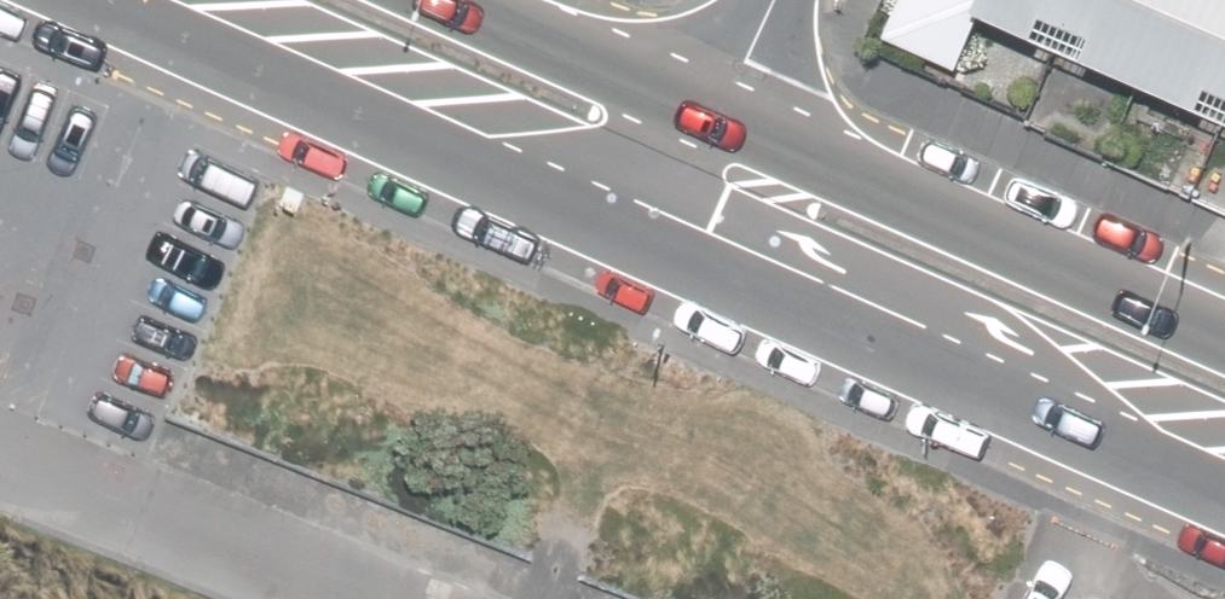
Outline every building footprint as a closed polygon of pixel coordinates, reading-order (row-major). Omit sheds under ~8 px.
[(969,7),(1224,119),(1224,0),(972,0),(969,7)]
